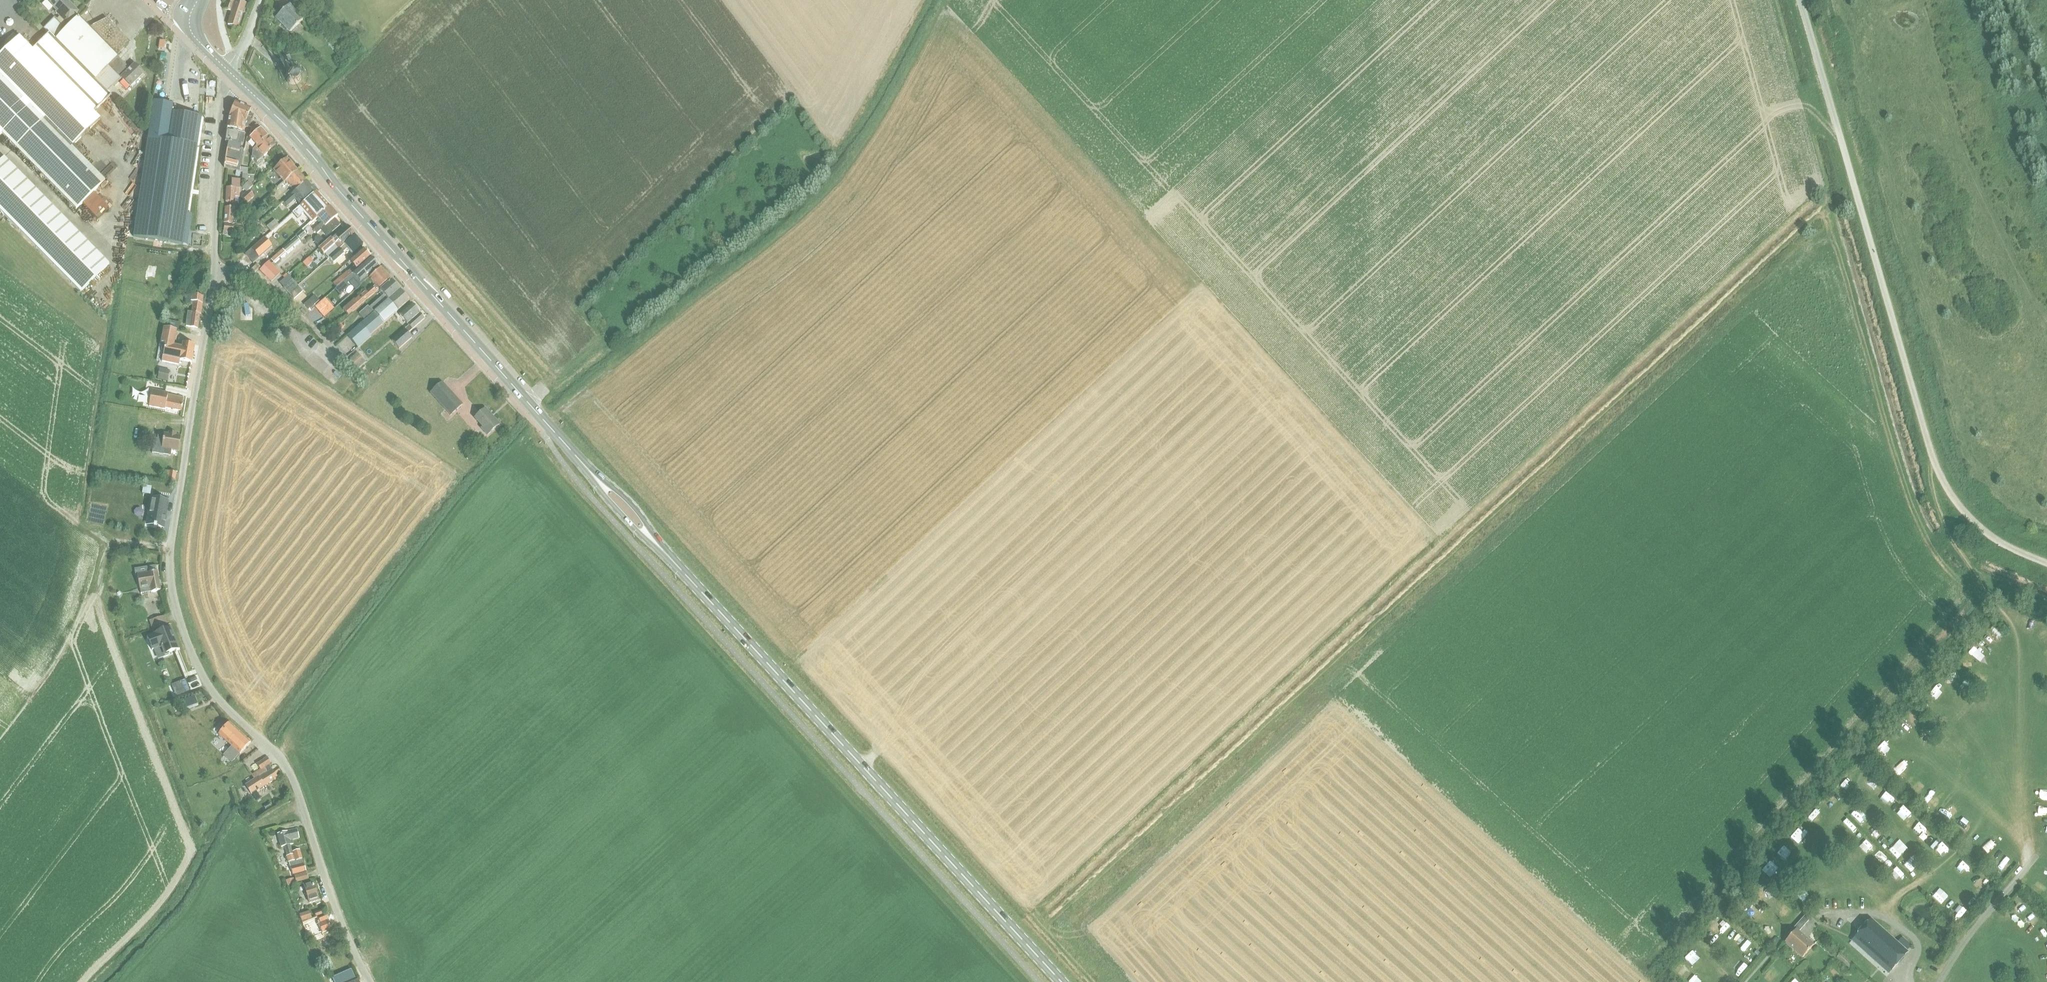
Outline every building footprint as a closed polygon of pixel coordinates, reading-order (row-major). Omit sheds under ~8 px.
[(78,18),(78,17),(77,18),(74,15),(78,12),(66,0),(45,0),(56,12),(55,13),(59,17),(57,20),(54,18),(43,29),(49,34),(56,41),(63,33),(60,30),(69,21),(71,22),(73,23),(78,18)] [(223,11),(231,13),(227,26),(237,29),(245,4),(242,3),(243,0),(227,0),(223,11)] [(289,33),(303,20),(289,5),(275,18),(289,33)] [(124,48),(115,39),(120,34),(106,20),(90,29),(78,18),(73,23),(71,22),(69,21),(60,30),(63,33),(56,41),(94,80),(116,57),(117,57),(116,56),(124,48)] [(2,135),(76,210),(105,182),(71,148),(100,120),(93,113),(109,97),(93,82),(94,80),(56,41),(49,34),(48,35),(32,51),(18,37),(0,55),(0,133),(2,135)] [(285,66),(292,63),(289,55),(282,58),(285,66)] [(94,80),(93,82),(109,97),(110,96),(107,93),(107,92),(115,101),(121,95),(112,87),(121,78),(130,87),(132,88),(135,84),(134,83),(143,74),(134,65),(129,70),(116,57),(94,80)] [(292,85),(295,85),(298,84),(300,81),(301,78),(301,75),(299,72),(296,70),(293,70),(290,71),(287,72),(286,75),(286,78),(287,81),(289,84),(292,85)] [(153,102),(148,138),(167,141),(172,112),(173,105),(163,104),(153,102)] [(227,149),(224,168),(242,173),(242,182),(247,182),(247,169),(240,168),(243,150),(239,149),(241,145),(243,145),(244,139),(243,138),(244,134),(243,134),(244,127),(248,128),(253,116),(249,113),(250,109),(235,103),(229,117),(226,134),(225,142),(228,143),(227,149)] [(148,138),(133,237),(171,243),(179,244),(182,244),(197,146),(201,117),(172,112),(167,141),(148,138)] [(251,140),(248,143),(252,148),(253,149),(267,137),(256,124),(250,129),(252,131),(250,133),(249,134),(251,137),(249,139),(251,140)] [(252,150),(251,157),(254,160),(256,163),(275,146),(267,137),(253,149),(252,150)] [(286,181),(297,171),(287,159),(273,170),(284,182),(285,182),(286,180),(286,181)] [(286,180),(285,182),(294,192),(306,182),(297,171),(286,181),(286,180)] [(239,197),(239,189),(240,180),(231,180),(231,188),(226,188),(225,202),(234,202),(235,197),(239,197)] [(248,191),(252,187),(248,182),(242,188),(246,192),(248,191)] [(306,182),(294,192),(283,202),(286,206),(295,198),(301,205),(316,192),(306,182)] [(248,191),(246,192),(241,198),(247,204),(254,197),(248,191)] [(301,205),(292,213),(297,219),(303,214),(311,223),(317,218),(329,207),(316,192),(301,205)] [(223,223),(232,224),(237,224),(238,212),(234,212),(234,208),(225,207),(223,223)] [(320,224),(313,230),(317,234),(320,231),(326,238),(340,225),(334,219),(337,217),(329,207),(317,218),(316,219),(320,224)] [(270,232),(278,225),(274,220),(266,227),(270,232)] [(232,232),(233,226),(224,224),(223,231),(222,235),(227,235),(227,232),(232,232)] [(342,247),(354,236),(346,227),(334,237),(335,238),(332,240),(330,239),(325,243),(319,248),(318,250),(323,255),(338,242),(342,247)] [(306,235),(304,234),(302,231),(296,236),(300,241),(306,235)] [(314,239),(314,242),(319,248),(325,243),(318,236),(314,239)] [(354,236),(342,247),(329,258),(333,263),(343,254),(343,253),(347,249),(352,254),(362,245),(354,236)] [(264,238),(245,255),(253,264),(272,247),(264,238)] [(271,261),(274,264),(285,254),(286,254),(300,242),(297,239),(271,261)] [(247,251),(242,247),(238,252),(243,256),(247,251)] [(341,277),(333,284),(336,288),(344,281),(350,276),(371,258),(363,249),(349,261),(354,267),(347,273),(347,272),(341,277)] [(309,257),(303,263),(307,267),(313,262),(309,257)] [(336,288),(334,290),(339,295),(349,286),(347,284),(353,279),(360,287),(366,281),(369,279),(366,276),(378,266),(371,258),(350,276),(344,281),(336,288)] [(271,282),(280,274),(268,262),(259,271),(271,282)] [(252,266),(242,273),(245,278),(256,271),(252,266)] [(348,316),(390,280),(380,269),(369,279),(366,281),(368,283),(370,281),(374,286),(372,288),(366,293),(365,292),(355,301),(354,300),(342,310),(348,316)] [(297,286),(292,280),(283,288),(288,294),(297,286)] [(386,302),(399,291),(391,281),(379,291),(383,295),(369,308),(373,313),(374,313),(386,302)] [(302,292),(297,286),(288,294),(293,300),(302,292)] [(399,291),(386,302),(396,313),(409,301),(399,291)] [(188,312),(186,326),(191,326),(197,328),(200,314),(201,314),(202,304),(203,296),(188,294),(187,301),(187,304),(190,304),(193,304),(191,313),(188,312)] [(308,310),(319,301),(314,296),(303,305),(308,310)] [(324,318),(334,309),(325,299),(315,307),(324,318)] [(374,313),(383,324),(396,313),(386,302),(374,313)] [(404,330),(391,341),(399,349),(411,338),(407,334),(424,319),(411,304),(398,315),(408,326),(404,330)] [(373,313),(360,325),(369,336),(383,324),(374,313),(373,313)] [(178,330),(180,323),(167,321),(165,327),(178,330)] [(340,323),(331,331),(335,335),(344,328),(340,323)] [(254,337),(260,338),(263,325),(258,324),(254,337)] [(360,325),(346,337),(356,347),(369,336),(360,325)] [(165,344),(161,362),(179,365),(180,361),(191,363),(194,345),(182,343),(182,347),(173,345),(176,331),(164,328),(161,343),(165,344)] [(357,353),(348,360),(356,370),(365,362),(357,353)] [(160,370),(157,381),(167,383),(169,372),(160,370)] [(442,383),(430,393),(450,416),(462,405),(442,383)] [(151,390),(148,407),(165,410),(165,408),(181,411),(184,398),(167,395),(168,393),(151,390)] [(486,436),(498,425),(484,410),(473,419),(481,428),(480,429),(486,436)] [(154,439),(152,453),(170,456),(170,455),(171,449),(178,450),(180,436),(176,435),(176,433),(168,432),(168,434),(164,433),(163,435),(158,435),(157,439),(154,439)] [(175,481),(176,472),(167,471),(166,476),(162,475),(161,479),(175,481)] [(143,487),(142,495),(150,496),(151,489),(143,487)] [(149,516),(147,525),(154,526),(156,527),(156,526),(163,528),(164,522),(165,522),(166,517),(165,517),(167,502),(152,499),(149,516)] [(146,567),(135,569),(136,575),(137,575),(141,594),(160,590),(159,585),(159,583),(157,572),(157,571),(155,566),(146,567)] [(151,629),(159,626),(167,624),(164,616),(149,621),(151,629)] [(148,637),(147,638),(147,639),(148,638),(152,649),(151,649),(152,650),(153,650),(161,647),(164,655),(168,654),(179,649),(170,627),(154,634),(154,635),(148,637)] [(194,696),(182,700),(186,710),(197,706),(194,696)] [(229,723),(218,734),(231,747),(223,755),(231,763),(250,743),(229,723)] [(245,759),(252,752),(247,747),(240,754),(245,759)] [(266,771),(245,785),(251,795),(269,783),(274,790),(280,786),(276,779),(278,778),(276,776),(281,773),(277,767),(272,770),(269,765),(271,763),(267,758),(256,765),(260,770),(264,768),(266,771)] [(1899,806),(1891,815),(1901,824),(1909,815),(1899,806)] [(1851,823),(1860,829),(1864,824),(1854,818),(1851,823)] [(1847,835),(1852,830),(1843,822),(1839,827),(1847,835)] [(297,829),(286,832),(277,834),(281,847),(285,846),(287,856),(288,862),(289,862),(292,874),(306,871),(299,850),(293,852),(293,854),(292,855),(289,845),(293,844),(292,840),(299,838),(297,829)] [(1789,840),(1793,845),(1799,840),(1796,835),(1789,840)] [(1931,839),(1923,847),(1931,855),(1940,846),(1931,839)] [(1780,851),(1772,857),(1778,864),(1786,858),(1780,851)] [(1897,867),(1905,875),(1914,866),(1906,858),(1897,867)] [(1765,864),(1757,874),(1765,880),(1773,871),(1765,864)] [(303,885),(298,887),(301,896),(306,895),(309,903),(319,900),(312,881),(303,885)] [(1972,891),(1979,898),(1986,891),(1979,885),(1972,891)] [(1929,894),(1925,900),(1937,908),(1941,903),(1929,894)] [(2022,913),(2026,908),(2019,901),(2014,906),(2022,913)] [(309,912),(299,915),(301,921),(311,918),(309,912)] [(325,914),(302,924),(305,930),(310,928),(316,941),(324,938),(322,933),(331,929),(325,914)] [(1799,932),(1810,919),(1806,915),(1794,928),(1796,930),(1785,943),(1802,958),(1813,946),(1799,932)] [(1854,938),(1892,971),(1908,953),(1870,920),(1854,938)] [(1742,955),(1746,945),(1740,943),(1736,953),(1742,955)] [(1850,970),(1854,966),(1840,954),(1837,958),(1850,970)] [(332,978),(334,981),(352,981),(356,980),(351,969),(332,978)]
